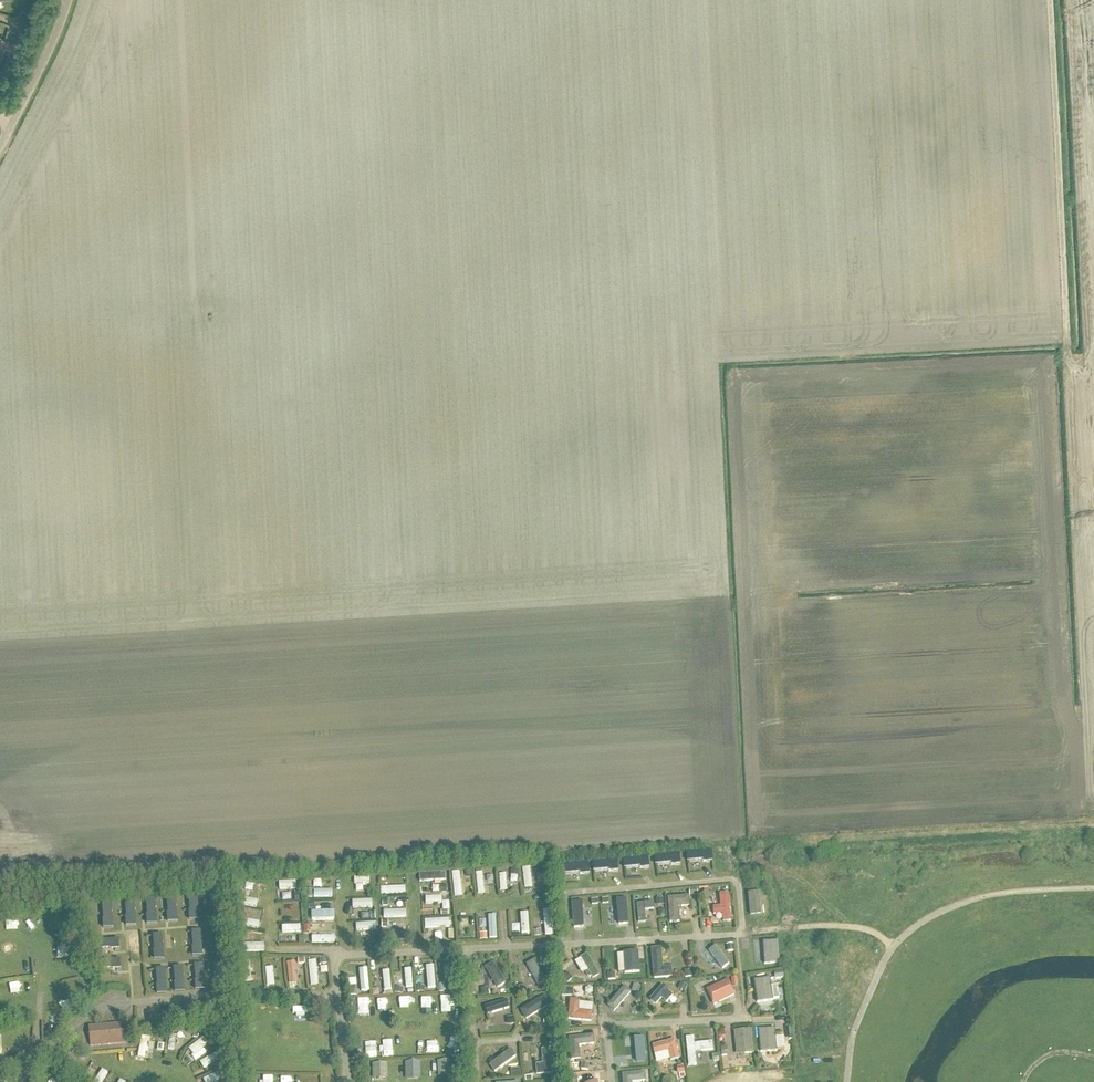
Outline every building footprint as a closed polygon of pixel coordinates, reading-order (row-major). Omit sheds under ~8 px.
[(12,49),(5,47),(0,60),(8,62),(12,49)] [(711,851),(686,854),(687,862),(712,860),(711,851)] [(679,855),(654,857),(655,866),(680,864),(679,855)] [(648,858),(623,861),(624,869),(649,867),(648,858)] [(617,861),(592,864),(593,872),(618,870),(617,861)] [(689,872),(698,869),(696,862),(687,864),(689,872)] [(588,864),(563,866),(564,875),(589,873),(588,864)] [(445,873),(419,875),(420,883),(445,882),(445,873)] [(530,876),(520,877),(522,897),(531,896),(530,876)] [(460,881),(452,882),(453,906),(461,906),(460,881)] [(497,900),(506,900),(506,882),(497,882),(497,900)] [(701,897),(708,902),(712,895),(705,891),(701,897)] [(748,894),(750,917),(762,915),(759,893),(748,894)] [(210,894),(211,919),(220,919),(218,894),(210,894)] [(720,907),(712,908),(713,916),(722,915),(723,923),(731,922),(729,907),(730,907),(729,895),(719,896),(720,907)] [(197,896),(188,896),(191,921),(199,921),(197,896)] [(688,897),(667,899),(669,924),(679,923),(678,908),(689,907),(688,897)] [(175,898),(166,899),(169,924),(177,923),(175,898)] [(155,900),(146,901),(148,925),(157,925),(155,900)] [(617,901),(616,901),(618,917),(619,917),(620,926),(629,925),(626,900),(617,901)] [(134,902),(125,903),(127,928),(136,927),(134,902)] [(282,910),(290,909),(290,902),(281,902),(282,910)] [(581,903),(572,904),(574,929),(583,929),(582,919),(581,903)] [(653,903),(636,905),(639,924),(646,923),(644,911),(654,910),(653,903)] [(111,904),(102,905),(104,930),(113,929),(111,904)] [(441,913),(441,905),(425,905),(425,913),(441,913)] [(312,913),(312,921),(334,921),(334,912),(312,913)] [(544,944),(552,943),(551,918),(542,919),(544,944)] [(243,927),(242,935),(258,939),(260,931),(243,927)] [(211,931),(213,956),(220,955),(218,930),(211,931)] [(192,932),(194,958),(202,957),(200,932),(192,932)] [(407,933),(386,934),(386,943),(408,941),(407,933)] [(153,936),(155,961),(164,960),(162,935),(153,936)] [(118,940),(93,942),(94,951),(119,949),(118,940)] [(442,948),(441,940),(433,941),(434,949),(442,948)] [(763,943),(764,965),(780,964),(778,942),(763,943)] [(311,953),(334,953),(334,944),(311,944),(311,953)] [(717,948),(710,953),(722,969),(729,965),(717,948)] [(650,950),(653,981),(673,979),(672,968),(663,969),(661,949),(650,950)] [(623,953),(625,974),(639,973),(638,952),(623,953)] [(588,955),(581,959),(594,981),(601,977),(588,955)] [(120,960),(95,963),(95,971),(121,969),(120,960)] [(526,965),(537,986),(545,982),(534,961),(526,965)] [(214,964),(215,990),(225,989),(223,964),(214,964)] [(287,964),(289,985),(297,985),(295,964),(287,964)] [(493,964),(485,969),(497,990),(506,985),(493,964)] [(194,966),(197,992),(205,991),(203,966),(194,966)] [(581,967),(574,970),(580,984),(587,981),(581,967)] [(173,969),(176,994),(185,993),(182,968),(173,969)] [(66,970),(56,970),(57,980),(67,979),(66,970)] [(156,970),(158,996),(167,995),(164,970),(156,970)] [(308,995),(318,995),(316,970),(307,970),(308,995)] [(274,993),(273,972),(265,972),(266,993),(274,993)] [(567,974),(563,979),(568,984),(573,979),(567,974)] [(360,1001),(369,1000),(367,978),(359,978),(360,1001)] [(754,981),(757,1003),(773,1001),(770,979),(754,981)] [(728,980),(706,991),(713,1006),(735,996),(728,980)] [(383,994),(384,1004),(391,1003),(389,981),(377,981),(378,994),(383,994)] [(680,983),(678,990),(685,992),(687,986),(680,983)] [(633,986),(631,993),(639,995),(641,987),(633,986)] [(662,986),(649,1001),(655,1006),(661,1000),(666,1005),(674,997),(662,986)] [(624,987),(607,1007),(614,1013),(631,993),(624,987)] [(561,988),(562,997),(573,997),(573,990),(565,990),(565,988),(561,988)] [(481,989),(481,997),(489,996),(488,989),(481,989)] [(521,1012),(526,1021),(550,1006),(545,997),(521,1012)] [(506,1001),(485,1008),(487,1016),(509,1009),(506,1001)] [(570,1001),(568,1020),(591,1023),(592,1013),(578,1012),(579,1002),(570,1001)] [(543,1017),(544,1025),(552,1024),(551,1016),(543,1017)] [(514,1018),(506,1019),(507,1027),(515,1026),(514,1018)] [(126,1024),(89,1028),(90,1047),(128,1043),(126,1024)] [(758,1031),(761,1054),(777,1052),(775,1029),(758,1031)] [(734,1033),(736,1057),(754,1055),(751,1031),(734,1033)] [(593,1036),(568,1039),(571,1061),(580,1060),(579,1047),(594,1045),(593,1036)] [(637,1064),(645,1063),(643,1036),(634,1037),(637,1064)] [(685,1039),(688,1067),(696,1066),(695,1053),(713,1051),(712,1043),(694,1045),(694,1038),(685,1039)] [(214,1040),(209,1045),(214,1050),(219,1046),(214,1040)] [(652,1047),(655,1057),(667,1053),(670,1062),(680,1059),(674,1040),(652,1047)] [(186,1056),(194,1063),(207,1049),(199,1042),(186,1056)] [(145,1067),(148,1046),(139,1045),(136,1066),(145,1067)] [(536,1066),(537,1076),(553,1074),(550,1050),(542,1051),(543,1065),(536,1066)] [(511,1051),(489,1066),(494,1073),(516,1057),(511,1051)] [(199,1068),(202,1076),(219,1069),(215,1061),(199,1068)] [(582,1063),(581,1071),(588,1072),(590,1064),(582,1063)] [(520,1069),(511,1070),(512,1078),(521,1077),(520,1069)] [(622,1081),(646,1081),(645,1073),(622,1075),(622,1081)]
